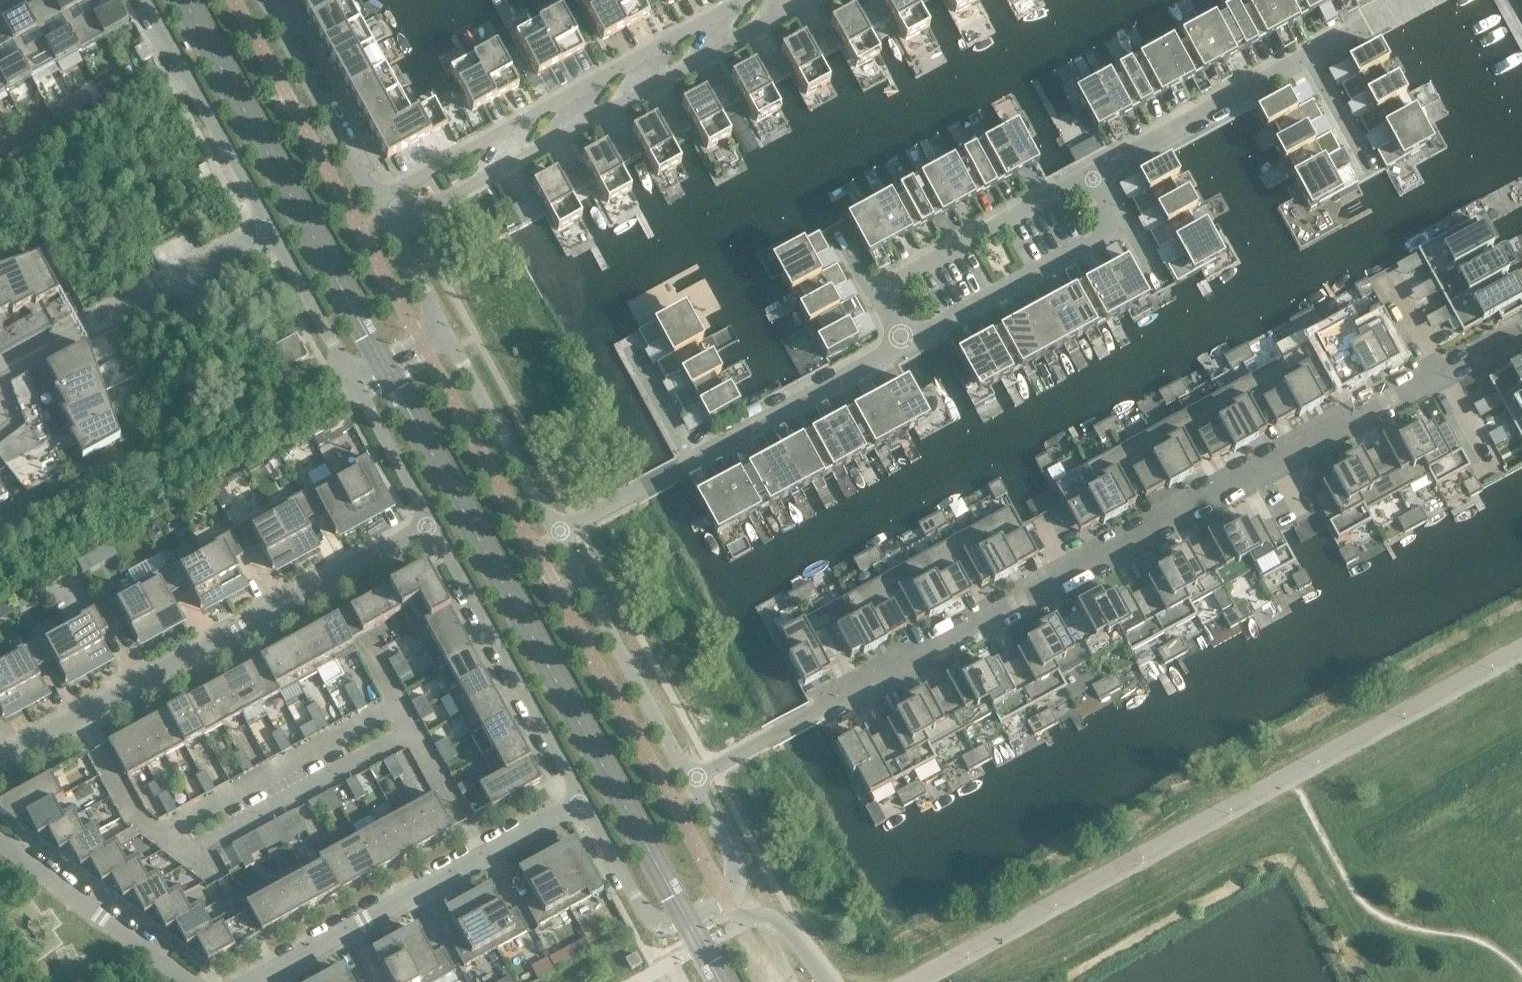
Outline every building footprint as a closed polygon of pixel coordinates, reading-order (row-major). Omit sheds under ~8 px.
[(51,0),(43,0),(25,10),(55,65),(79,52),(51,0)] [(83,0),(51,0),(79,52),(104,38),(83,0)] [(104,38),(128,25),(115,0),(83,0),(104,38)] [(311,20),(346,0),(300,0),(311,20)] [(359,23),(346,0),(311,20),(323,43),(359,23)] [(611,0),(581,0),(603,40),(626,28),(611,0)] [(641,0),(611,0),(626,28),(649,15),(641,0)] [(894,19),(906,40),(929,27),(918,6),(917,5),(917,4),(924,0),(884,0),(894,19)] [(955,13),(979,0),(948,0),(955,13)] [(1245,0),(1244,0),(1223,11),(1245,51),(1266,39),(1245,0)] [(1272,0),(1245,0),(1266,39),(1287,28),(1272,0)] [(1299,0),(1272,0),(1287,28),(1308,16),(1299,0)] [(1327,0),(1299,0),(1308,16),(1329,5),(1327,0)] [(854,9),(831,21),(844,46),(856,67),(880,54),(868,33),(867,32),(884,22),(874,4),(857,13),(854,9)] [(55,65),(25,10),(1,23),(31,78),(55,65)] [(584,51),(562,10),(538,22),(561,63),(584,51)] [(1245,51),(1223,11),(1202,23),(1224,62),(1245,51)] [(561,63),(538,22),(515,35),(537,76),(561,63)] [(1,23),(0,24),(0,79),(7,91),(31,78),(1,23)] [(372,47),(359,23),(323,43),(336,66),(372,47)] [(1224,62),(1202,23),(1181,34),(1203,74),(1224,62)] [(1203,74),(1181,34),(1160,46),(1182,85),(1203,74)] [(781,49),(795,73),(806,94),(830,82),(805,36),(781,49)] [(1389,61),(1379,43),(1347,60),(1356,76),(1340,85),(1350,103),(1397,77),(1397,76),(1388,81),(1380,66),(1389,61)] [(136,48),(143,60),(151,56),(144,44),(136,48)] [(519,86),(496,45),(473,58),(495,99),(519,86)] [(1182,85),(1160,46),(1139,57),(1161,97),(1182,85)] [(384,70),(372,47),(336,66),(349,89),(384,70)] [(1161,97),(1139,57),(1118,69),(1140,108),(1161,97)] [(495,99),(473,58),(450,71),(472,112),(495,99)] [(755,63),(731,76),(745,100),(757,122),(780,109),(769,87),(768,86),(778,80),(768,62),(758,68),(755,63)] [(1140,108),(1118,69),(1097,80),(1118,120),(1140,108)] [(397,93),(384,70),(349,89),(361,113),(397,93)] [(1406,94),(1397,77),(1350,103),(1366,94),(1374,109),(1358,118),(1367,135),(1415,109),(1414,109),(1406,113),(1398,99),(1406,94)] [(112,79),(101,86),(100,86),(105,94),(117,88),(112,79)] [(1118,120),(1097,80),(1075,92),(1097,132),(1118,120)] [(84,88),(72,95),(80,109),(92,102),(84,88)] [(682,103),(695,127),(707,149),(730,136),(705,90),(682,103)] [(409,115),(397,93),(361,113),(374,136),(397,123),(408,117),(410,116),(409,115)] [(1288,93),(1256,110),(1266,129),(1274,124),(1282,139),(1274,143),(1274,144),(1321,118),(1312,100),(1296,109),(1288,93)] [(447,126),(434,102),(418,110),(431,134),(447,126)] [(59,105),(49,110),(55,122),(65,117),(59,105)] [(1433,143),(1415,109),(1367,135),(1368,136),(1383,127),(1391,142),(1376,150),(1386,169),(1433,143)] [(431,134),(418,110),(409,115),(410,116),(408,117),(421,140),(431,134)] [(656,117),(632,130),(646,155),(657,176),(681,163),(669,142),(669,141),(668,140),(679,135),(669,115),(658,121),(656,117)] [(421,140),(408,117),(397,123),(410,146),(421,140)] [(1322,118),(1321,118),(1274,144),(1284,161),(1292,157),(1300,171),(1292,176),(1339,150),(1330,133),(1314,142),(1306,127),(1322,118)] [(35,121),(29,124),(28,125),(32,133),(40,129),(35,121)] [(410,146),(397,123),(374,136),(387,159),(410,146)] [(1017,124),(1006,130),(995,136),(1016,175),(1038,163),(1017,124)] [(11,136),(6,139),(10,147),(16,143),(11,136)] [(1016,175),(995,136),(974,148),(995,187),(1016,175)] [(606,144),(582,157),(596,182),(608,203),(631,190),(619,169),(619,168),(619,167),(630,162),(620,143),(608,148),(606,144)] [(995,187),(974,148),(953,159),(974,198),(995,187)] [(1340,151),(1339,150),(1292,176),(1310,210),(1358,184),(1348,166),(1332,174),(1324,160),(1340,151)] [(1179,176),(1169,158),(1138,175),(1146,191),(1131,199),(1140,217),(1188,191),(1187,190),(1179,195),(1171,180),(1179,176)] [(974,198),(953,159),(932,171),(953,210),(974,198)] [(533,184),(546,209),(558,230),(581,217),(556,171),(533,184)] [(953,210),(932,171),(911,182),(932,221),(953,210)] [(932,221),(911,182),(890,194),(911,233),(932,221)] [(1197,208),(1188,191),(1140,217),(1141,217),(1156,209),(1164,223),(1149,232),(1158,250),(1206,224),(1205,223),(1197,228),(1189,213),(1197,208)] [(911,233),(890,194),(869,205),(890,244),(911,233)] [(507,201),(494,208),(506,231),(519,223),(507,201)] [(890,244),(869,205),(847,217),(868,256),(890,244)] [(1475,219),(1417,250),(1433,278),(1490,246),(1491,247),(1493,246),(1482,227),(1480,228),(1477,222),(1475,219)] [(1224,257),(1206,224),(1158,250),(1159,250),(1174,242),(1182,256),(1166,265),(1177,283),(1224,257)] [(829,251),(819,232),(771,258),(790,292),(837,266),(837,265),(821,274),(813,259),(829,251)] [(1490,246),(1433,278),(1447,305),(1505,273),(1506,274),(1508,273),(1497,254),(1495,255),(1491,249),(1492,249),(1491,247),(1490,246)] [(38,257),(14,265),(36,306),(58,294),(38,257)] [(1127,259),(1126,260),(1105,271),(1127,310),(1149,298),(1127,259)] [(14,265),(0,270),(0,289),(13,314),(34,302),(36,306),(14,265)] [(847,283),(837,266),(790,292),(798,288),(806,303),(798,307),(807,325),(855,299),(855,298),(839,307),(831,292),(847,283)] [(1127,310),(1105,271),(1084,283),(1106,322),(1127,310)] [(1447,305),(1463,333),(1497,314),(1501,321),(1520,310),(1521,310),(1521,304),(1520,301),(1521,300),(1521,299),(1512,281),(1510,282),(1506,276),(1506,274),(1505,273),(1447,305)] [(1374,292),(1366,278),(1365,279),(1366,280),(1356,285),(1356,284),(1354,284),(1362,298),(1374,292)] [(1106,322),(1084,283),(1063,294),(1085,333),(1106,322)] [(0,289),(0,316),(11,310),(13,314),(0,289)] [(1085,333),(1063,294),(1042,306),(1063,345),(1085,333)] [(864,316),(855,299),(807,325),(808,325),(816,321),(824,335),(816,340),(826,358),(857,341),(849,325),(864,316)] [(1381,304),(1347,322),(1376,375),(1387,368),(1386,365),(1396,359),(1393,353),(1404,348),(1381,304)] [(685,306),(677,310),(638,331),(648,350),(663,341),(671,356),(656,364),(656,365),(703,339),(685,306)] [(1063,345),(1042,306),(1021,317),(1042,356),(1063,345)] [(1311,310),(1301,315),(1308,328),(1319,322),(1312,308),(1310,308),(1311,310)] [(1308,328),(1301,315),(1291,321),(1290,320),(1289,320),(1296,334),(1308,328)] [(1042,356),(1021,317),(1000,329),(1021,368),(1042,356)] [(1376,375),(1347,322),(1315,340),(1331,371),(1341,389),(1362,378),(1364,381),(1376,375)] [(1021,368),(1000,329),(979,340),(1000,379),(1021,368)] [(1308,329),(1304,331),(1310,343),(1314,341),(1308,329)] [(308,356),(296,336),(275,347),(286,368),(308,356)] [(704,340),(703,339),(656,365),(665,382),(681,374),(689,388),(673,397),(674,398),(721,372),(712,354),(703,359),(695,344),(704,340)] [(1000,379),(979,340),(957,352),(978,391),(1000,379)] [(1331,371),(1315,340),(1314,341),(1310,343),(1282,358),(1310,410),(1322,404),(1320,401),(1331,395),(1318,370),(1327,365),(1331,371)] [(1246,345),(1236,351),(1243,364),(1254,357),(1246,343),(1245,344),(1246,345)] [(87,345),(83,347),(46,367),(58,388),(54,390),(55,391),(95,368),(87,345)] [(1243,364),(1236,351),(1225,356),(1225,355),(1224,356),(1231,370),(1243,364)] [(1310,410),(1282,358),(1249,376),(1266,407),(1276,425),(1297,413),(1299,417),(1310,410)] [(1488,379),(1503,407),(1521,397),(1521,361),(1488,379)] [(103,391),(95,368),(55,391),(66,411),(62,413),(63,414),(103,391)] [(721,372),(674,398),(683,415),(699,407),(708,422),(739,405),(729,387),(721,392),(713,377),(721,372)] [(1266,407),(1249,376),(1217,394),(1245,446),(1257,440),(1255,437),(1266,431),(1253,406),(1262,401),(1265,407),(1266,407)] [(929,418),(907,379),(886,391),(907,430),(929,418)] [(1181,381),(1170,387),(1177,399),(1189,393),(1181,379),(1180,380),(1181,381)] [(1177,399),(1170,387),(1160,392),(1159,391),(1158,392),(1166,406),(1177,399)] [(111,414),(103,391),(63,414),(74,434),(70,436),(71,437),(111,414)] [(907,430),(886,391),(864,403),(886,442),(907,430)] [(1245,446),(1217,394),(1184,412),(1201,442),(1211,461),(1232,449),(1234,452),(1245,446)] [(1503,407),(1518,434),(1521,432),(1521,397),(1503,407)] [(886,442),(864,403),(843,414),(865,453),(886,442)] [(1201,442),(1184,412),(1151,430),(1180,482),(1191,475),(1190,472),(1201,466),(1187,442),(1197,437),(1200,443),(1201,442)] [(120,438),(111,414),(71,437),(83,458),(120,438)] [(865,453),(843,414),(822,426),(844,465),(865,453)] [(1115,417),(1105,422),(1112,435),(1123,429),(1116,415),(1115,415),(1115,417)] [(343,421),(315,436),(321,446),(322,445),(348,431),(343,423),(343,421)] [(1112,435),(1105,422),(1095,428),(1094,427),(1093,427),(1101,441),(1112,435)] [(1432,424),(1421,430),(1420,427),(1408,433),(1410,436),(1409,436),(1430,474),(1430,475),(1435,486),(1470,467),(1456,443),(1445,449),(1432,424)] [(1404,425),(1403,425),(1399,428),(1398,428),(1400,430),(1395,433),(1394,430),(1394,431),(1381,438),(1394,462),(1384,468),(1398,492),(1430,475),(1430,474),(1409,436),(1410,436),(1408,433),(1404,425)] [(844,465),(822,426),(801,437),(823,476),(844,465)] [(1180,482),(1151,430),(1119,447),(1135,478),(1146,496),(1167,485),(1168,488),(1180,482)] [(304,449),(305,449),(309,451),(316,447),(310,436),(301,441),(300,441),(304,449)] [(823,476),(801,437),(780,449),(802,488),(823,476)] [(1135,478),(1119,447),(1086,465),(1115,517),(1126,511),(1124,508),(1135,502),(1122,478),(1132,472),(1135,478)] [(802,488),(780,449),(759,460),(781,499),(802,488)] [(1347,456),(1349,458),(1344,460),(1343,458),(1343,459),(1337,462),(1342,469),(1343,472),(1344,472),(1365,510),(1366,510),(1398,492),(1384,468),(1374,473),(1361,449),(1348,456),(1347,456)] [(1042,473),(1044,472),(1054,467),(1046,453),(1045,453),(1046,455),(1036,460),(1036,459),(1034,459),(1042,473)] [(366,458),(333,476),(358,522),(390,504),(366,459),(366,458)] [(781,499),(759,460),(738,472),(760,511),(781,499)] [(1115,517),(1086,465),(1053,483),(1080,532),(1101,521),(1103,524),(1115,517)] [(1343,472),(1342,469),(1331,475),(1332,478),(1322,484),(1335,509),(1324,515),(1338,539),(1372,521),(1366,510),(1365,510),(1344,472),(1343,472)] [(760,511),(738,472),(717,483),(739,522),(760,511)] [(358,522),(333,476),(301,493),(314,516),(323,511),(336,533),(335,534),(358,522)] [(1482,490),(1474,476),(1463,482),(1470,496),(1471,496),(1471,495),(1480,489),(1481,491),(1482,490)] [(995,499),(1006,493),(1007,492),(999,478),(998,479),(999,480),(989,485),(989,484),(988,485),(995,499)] [(739,522),(717,483),(695,495),(717,534),(739,522)] [(222,487),(216,490),(214,491),(217,497),(225,493),(222,487)] [(314,516),(301,493),(270,511),(295,556),(317,544),(317,543),(316,544),(304,521),(314,516)] [(1420,506),(1408,512),(1415,525),(1426,519),(1426,520),(1427,520),(1420,506)] [(1010,507),(976,525),(1005,577),(1017,571),(1015,568),(1037,556),(1010,507)] [(940,512),(930,518),(937,531),(949,524),(941,510),(940,511),(940,512)] [(295,556),(270,511),(237,528),(250,551),(260,545),(272,568),(272,569),(295,556)] [(1415,525),(1408,512),(1397,518),(1405,532),(1406,532),(1405,530),(1415,525)] [(937,531),(930,518),(920,523),(919,522),(918,523),(926,537),(937,531)] [(1257,520),(1246,525),(1245,522),(1234,528),(1235,531),(1235,532),(1255,570),(1261,581),(1295,563),(1281,538),(1270,544),(1257,520)] [(1229,521),(1224,523),(1224,524),(1225,526),(1221,528),(1219,526),(1206,533),(1220,558),(1209,563),(1223,588),(1255,570),(1235,532),(1235,531),(1234,528),(1229,521)] [(1005,577),(976,525),(944,543),(961,573),(958,567),(967,562),(981,586),(992,580),(993,584),(1005,577)] [(230,532),(198,550),(223,596),(246,583),(245,583),(244,583),(232,561),(243,555),(230,532)] [(971,592),(961,573),(944,543),(911,561),(940,613),(951,607),(950,604),(971,592)] [(1199,569),(1186,544),(1163,557),(1167,565),(1169,568),(1190,606),(1191,605),(1223,588),(1209,563),(1199,569)] [(1350,544),(1340,549),(1339,550),(1346,564),(1347,564),(1347,562),(1356,557),(1357,559),(1358,558),(1350,544)] [(875,548),(865,554),(872,566),(883,560),(876,546),(874,547),(875,548)] [(223,596),(198,550),(166,567),(179,590),(188,585),(201,607),(200,607),(200,608),(223,596)] [(872,566),(865,554),(855,559),(854,558),(853,559),(860,573),(872,566)] [(940,613),(911,561),(879,579),(895,609),(896,609),(893,603),(902,598),(916,622),(926,616),(928,619),(940,613)] [(1169,568),(1167,565),(1156,571),(1157,574),(1147,580),(1160,604),(1150,610),(1163,634),(1197,616),(1191,605),(1190,606),(1169,568)] [(179,590),(166,567),(135,584),(160,630),(182,618),(182,617),(181,618),(169,595),(179,590)] [(449,612),(426,569),(350,610),(363,633),(403,611),(414,631),(449,612)] [(1303,569),(1302,570),(1292,576),(1299,590),(1301,589),(1300,588),(1309,583),(1310,584),(1311,583),(1303,569)] [(905,628),(895,609),(879,579),(846,596),(874,649),(886,642),(884,639),(905,628)] [(810,584),(800,589),(807,602),(818,596),(810,582),(809,582),(810,584)] [(160,630),(135,584),(102,602),(115,625),(125,619),(137,642),(137,643),(160,630)] [(807,602),(800,589),(789,595),(789,594),(787,594),(795,608),(807,602)] [(1126,591),(1116,597),(1114,594),(1103,600),(1105,603),(1104,603),(1125,641),(1124,642),(1130,653),(1163,634),(1150,610),(1140,615),(1126,591)] [(1099,592),(1098,592),(1093,595),(1094,597),(1090,600),(1089,597),(1088,597),(1088,598),(1076,605),(1089,629),(1079,635),(1092,659),(1124,642),(1125,641),(1104,603),(1105,603),(1103,600),(1099,592)] [(23,595),(16,599),(14,600),(20,611),(29,606),(23,595)] [(874,649),(846,596),(813,614),(827,639),(837,633),(850,658),(861,652),(863,655),(874,649)] [(1245,601),(1234,608),(1241,620),(1251,615),(1251,616),(1253,615),(1245,601)] [(11,614),(13,613),(7,602),(0,606),(0,611),(4,618),(11,614)] [(95,606),(63,624),(88,670),(111,657),(110,656),(109,657),(97,634),(108,629),(95,606)] [(1241,620),(1234,608),(1222,614),(1230,628),(1231,627),(1230,626),(1241,620)] [(460,633),(449,612),(414,631),(425,652),(460,633)] [(827,639),(813,614),(781,632),(776,623),(775,624),(793,657),(790,659),(789,657),(788,658),(804,687),(821,678),(819,675),(830,669),(816,644),(827,639)] [(1042,623),(1043,625),(1039,627),(1038,625),(1037,625),(1037,626),(1032,628),(1036,636),(1038,639),(1039,639),(1060,677),(1092,659),(1079,635),(1069,640),(1055,616),(1042,623)] [(356,652),(337,617),(317,628),(337,663),(356,652)] [(88,670),(63,624),(31,641),(44,664),(53,658),(66,681),(65,681),(65,682),(88,670)] [(337,663),(317,628),(298,638),(318,673),(337,663)] [(472,654),(460,633),(425,652),(437,673),(472,654)] [(1038,639),(1036,636),(1025,642),(1027,645),(1016,651),(1030,676),(1019,681),(1033,706),(1066,688),(1060,677),(1039,639),(1038,639)] [(1180,637),(1168,643),(1175,656),(1186,651),(1186,652),(1187,651),(1180,637)] [(318,673),(298,638),(280,648),(299,683),(318,673)] [(31,641),(0,658),(0,659),(25,704),(47,692),(47,691),(46,691),(34,669),(44,664),(31,641)] [(1175,656),(1168,643),(1157,650),(1165,664),(1166,663),(1165,662),(1175,656)] [(299,683),(280,648),(261,659),(280,694),(299,683)] [(401,653),(388,661),(393,670),(406,663),(401,653)] [(484,675),(472,654),(437,673),(448,694),(484,675)] [(0,659),(0,711),(2,715),(2,716),(25,704),(0,659)] [(280,694),(261,659),(242,669),(261,704),(280,694)] [(996,662),(985,668),(984,665),(972,671),(974,674),(973,675),(994,713),(1000,724),(1033,706),(1019,681),(1009,687),(996,662)] [(411,672),(406,663),(393,670),(398,679),(411,672)] [(968,663),(967,664),(963,666),(962,666),(964,669),(959,671),(958,669),(945,676),(958,701),(948,706),(962,731),(994,713),(973,675),(974,674),(972,671),(968,663)] [(261,704),(242,669),(223,680),(242,714),(261,704)] [(1114,673),(1103,679),(1110,692),(1120,686),(1121,687),(1122,687),(1114,673)] [(495,696),(484,675),(448,694),(460,715),(495,696)] [(1110,692),(1103,679),(1092,685),(1099,699),(1100,699),(1100,697),(1110,692)] [(242,714),(223,680),(204,690),(223,725),(242,714)] [(360,695),(353,682),(344,688),(351,700),(360,695)] [(911,694),(913,697),(908,699),(907,697),(901,700),(906,708),(907,711),(908,710),(929,748),(930,748),(962,731),(948,706),(938,712),(925,687),(912,694),(911,694)] [(223,725),(204,690),(185,700),(204,735),(223,725)] [(367,707),(360,695),(351,700),(357,712),(367,707)] [(424,695),(411,703),(416,712),(429,704),(424,695)] [(507,717),(495,696),(460,715),(471,736),(507,717)] [(204,735),(185,700),(166,711),(185,746),(204,735)] [(306,708),(313,721),(322,715),(316,703),(306,708)] [(434,714),(429,704),(416,712),(421,721),(434,714)] [(907,711),(906,708),(895,714),(896,717),(886,723),(899,747),(889,753),(902,777),(936,759),(930,748),(929,748),(908,710),(907,711)] [(1049,708),(1038,715),(1045,728),(1055,722),(1056,723),(1057,723),(1049,708)] [(185,746),(166,711),(147,721),(166,756),(185,746)] [(329,728),(322,715),(313,721),(319,733),(329,728)] [(1045,728),(1038,715),(1026,721),(1034,735),(1035,734),(1035,733),(1045,728)] [(518,738),(507,717),(471,736),(483,757),(518,738)] [(166,756),(147,721),(128,731),(147,766),(166,756)] [(286,739),(281,729),(271,735),(276,744),(286,739)] [(147,766),(128,731),(108,742),(127,777),(147,766)] [(865,734),(854,740),(853,737),(836,746),(852,775),(853,775),(852,773),(856,771),(874,804),(875,804),(870,795),(902,777),(889,753),(879,758),(865,734)] [(447,738),(434,745),(439,754),(452,747),(447,738)] [(530,759),(518,738),(483,757),(494,778),(530,759)] [(291,748),(286,739),(276,744),(281,753),(291,748)] [(984,744),(972,750),(979,763),(990,758),(990,759),(992,758),(984,744)] [(457,756),(452,747),(439,754),(444,763),(457,756)] [(248,760),(243,750),(233,755),(238,765),(248,760)] [(979,763),(972,750),(961,757),(969,771),(970,770),(969,769),(979,763)] [(398,765),(393,756),(383,761),(389,771),(398,765)] [(542,781),(530,759),(494,778),(479,786),(491,808),(542,781)] [(253,769),(248,760),(238,765),(243,774),(253,769)] [(403,775),(398,765),(389,771),(394,780),(403,775)] [(210,780),(205,771),(195,776),(200,785),(210,780)] [(50,774),(0,801),(0,812),(14,822),(53,801),(53,802),(63,796),(50,774)] [(360,786),(355,777),(346,782),(351,791),(360,786)] [(470,779),(457,786),(462,795),(475,788),(470,779)] [(215,790),(210,780),(200,785),(206,795),(215,790)] [(919,780),(907,786),(914,799),(924,793),(925,795),(926,794),(919,780)] [(365,796),(360,786),(351,791),(356,801),(365,796)] [(914,799),(907,786),(896,792),(903,806),(905,806),(904,805),(914,799)] [(167,792),(157,797),(162,806),(172,801),(167,792)] [(434,794),(433,794),(414,805),(433,840),(453,829),(434,794)] [(322,807),(317,797),(308,803),(313,812),(322,807)] [(53,801),(14,822),(35,838),(74,817),(78,815),(73,806),(59,813),(53,802),(53,801)] [(177,810),(172,801),(162,806),(167,816),(177,810)] [(433,840),(414,805),(395,816),(414,851),(433,840)] [(327,816),(322,807),(313,812),(318,821),(327,816)] [(414,851),(395,816),(376,826),(395,861),(414,851)] [(74,817),(35,838),(56,854),(95,832),(95,833),(99,831),(94,821),(81,829),(74,817)] [(286,830),(279,818),(270,823),(277,835),(286,830)] [(395,861),(376,826),(357,836),(376,871),(395,861)] [(293,843),(286,830),(277,835),(283,848),(293,843)] [(95,832),(56,854),(77,869),(116,848),(117,849),(121,846),(116,837),(102,845),(95,833),(95,832)] [(376,871),(357,836),(338,847),(357,882),(376,871)] [(248,851),(241,839),(232,844),(239,856),(248,851)] [(577,845),(544,863),(569,909),(603,891),(602,890),(601,890),(577,845)] [(357,882),(338,847),(319,857),(338,892),(357,882)] [(116,848),(77,869),(99,885),(138,864),(142,862),(137,853),(123,861),(117,849),(116,848)] [(255,863),(248,851),(239,856),(245,869),(255,863)] [(338,892),(319,857),(300,867),(319,902),(338,892)] [(569,909),(544,863),(522,875),(522,876),(523,876),(535,898),(525,904),(537,927),(569,909)] [(138,864),(99,885),(120,901),(159,880),(163,878),(158,869),(144,876),(138,864)] [(319,902),(300,867),(281,878),(300,913),(319,902)] [(300,913),(281,878),(262,888),(281,923),(300,913)] [(159,880),(120,901),(141,917),(180,895),(180,896),(184,894),(179,884),(166,892),(159,880)] [(281,923),(262,888),(242,899),(249,911),(250,911),(262,933),(281,923)] [(494,891),(471,903),(496,949),(529,931),(516,908),(506,914),(493,892),(494,891)] [(180,895),(141,917),(162,932),(201,911),(202,912),(206,909),(201,900),(187,908),(180,896),(180,895)] [(496,949),(471,903),(448,915),(449,916),(450,916),(462,938),(451,944),(464,967),(496,949)] [(201,911),(162,932),(184,948),(227,925),(226,924),(222,916),(208,924),(202,912),(201,911)] [(250,911),(249,911),(226,924),(227,925),(184,948),(206,964),(262,933),(250,911)] [(398,943),(419,981),(436,981),(455,971),(443,948),(432,954),(420,932),(421,931),(420,931),(398,943)] [(398,943),(375,955),(376,956),(389,978),(382,981),(419,981),(398,943)] [(553,955),(553,956),(560,968),(576,959),(569,947),(553,955)] [(626,960),(631,969),(641,964),(636,954),(626,960)] [(555,971),(548,958),(533,966),(540,979),(555,971)] [(326,981),(352,981),(347,972),(348,971),(347,971),(326,981)]
